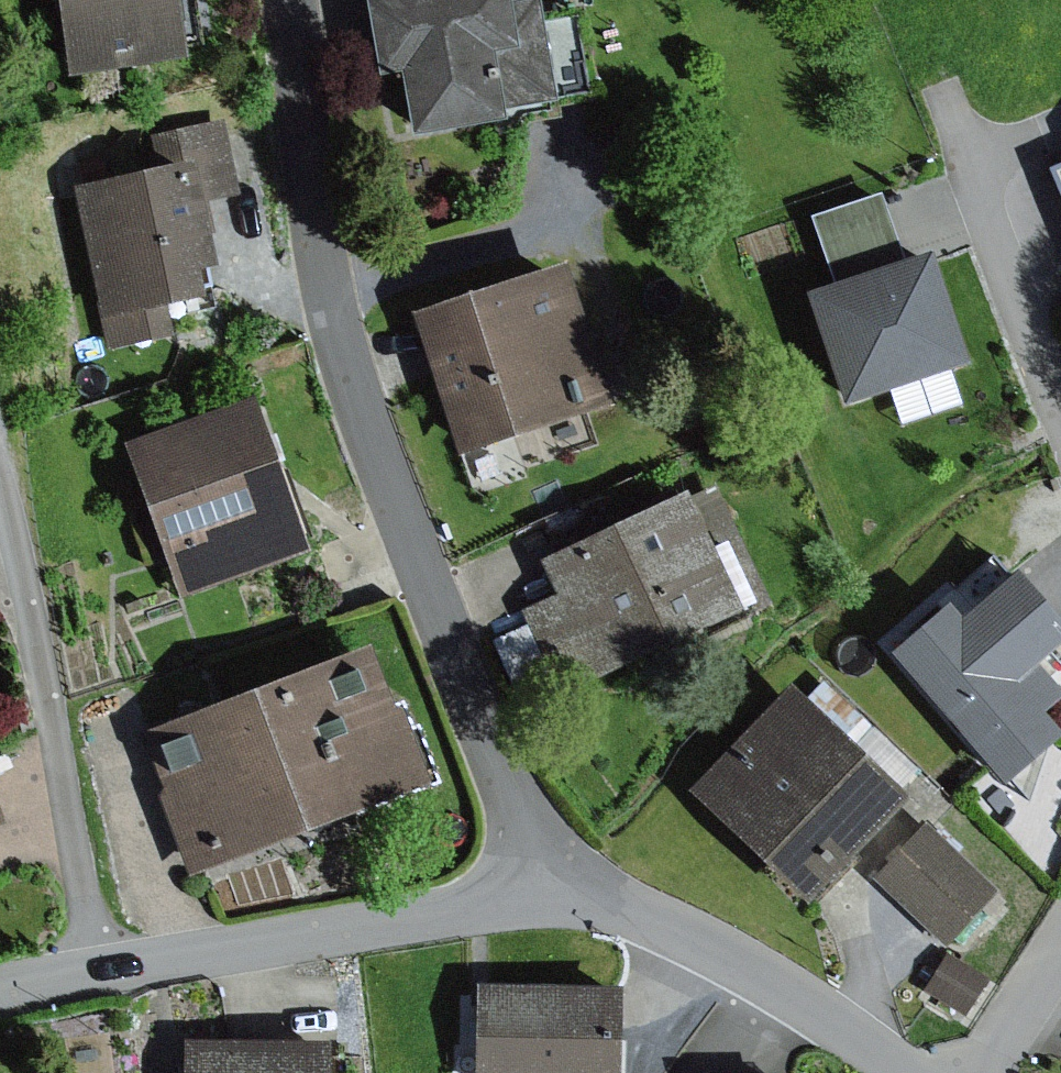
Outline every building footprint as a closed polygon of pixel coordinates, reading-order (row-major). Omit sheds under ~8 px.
[(81,63),(197,46),(190,0),(72,0),(81,63)] [(418,124),(571,101),(556,0),(399,0),(418,124)] [(168,162),(86,180),(122,340),(241,314),(216,205),(257,196),(239,110),(161,127),(168,162)] [(1049,172),(1060,199),(1060,167),(1049,172)] [(879,195),(811,219),(835,286),(802,298),(842,412),(967,369),(928,257),(904,265),(879,195)] [(569,266),(439,307),(482,441),(612,400),(569,266)] [(266,395),(145,440),(203,595),(324,550),(266,395)] [(704,481),(564,547),(582,586),(533,608),(570,685),(758,597),(704,481)] [(1013,577),(960,624),(943,606),(885,656),(1002,790),(1060,739),(1060,736),(1043,715),(1060,700),(1033,669),(1060,645),(1060,632),(1013,577)] [(395,641),(162,726),(211,861),(444,776),(395,641)] [(811,688),(714,793),(827,896),(924,791),(811,688)] [(951,945),(1006,891),(936,821),(881,874),(951,945)] [(488,974),(482,1072),(632,1072),(638,983),(488,974)] [(198,1027),(196,1072),(346,1072),(348,1034),(198,1027)]
